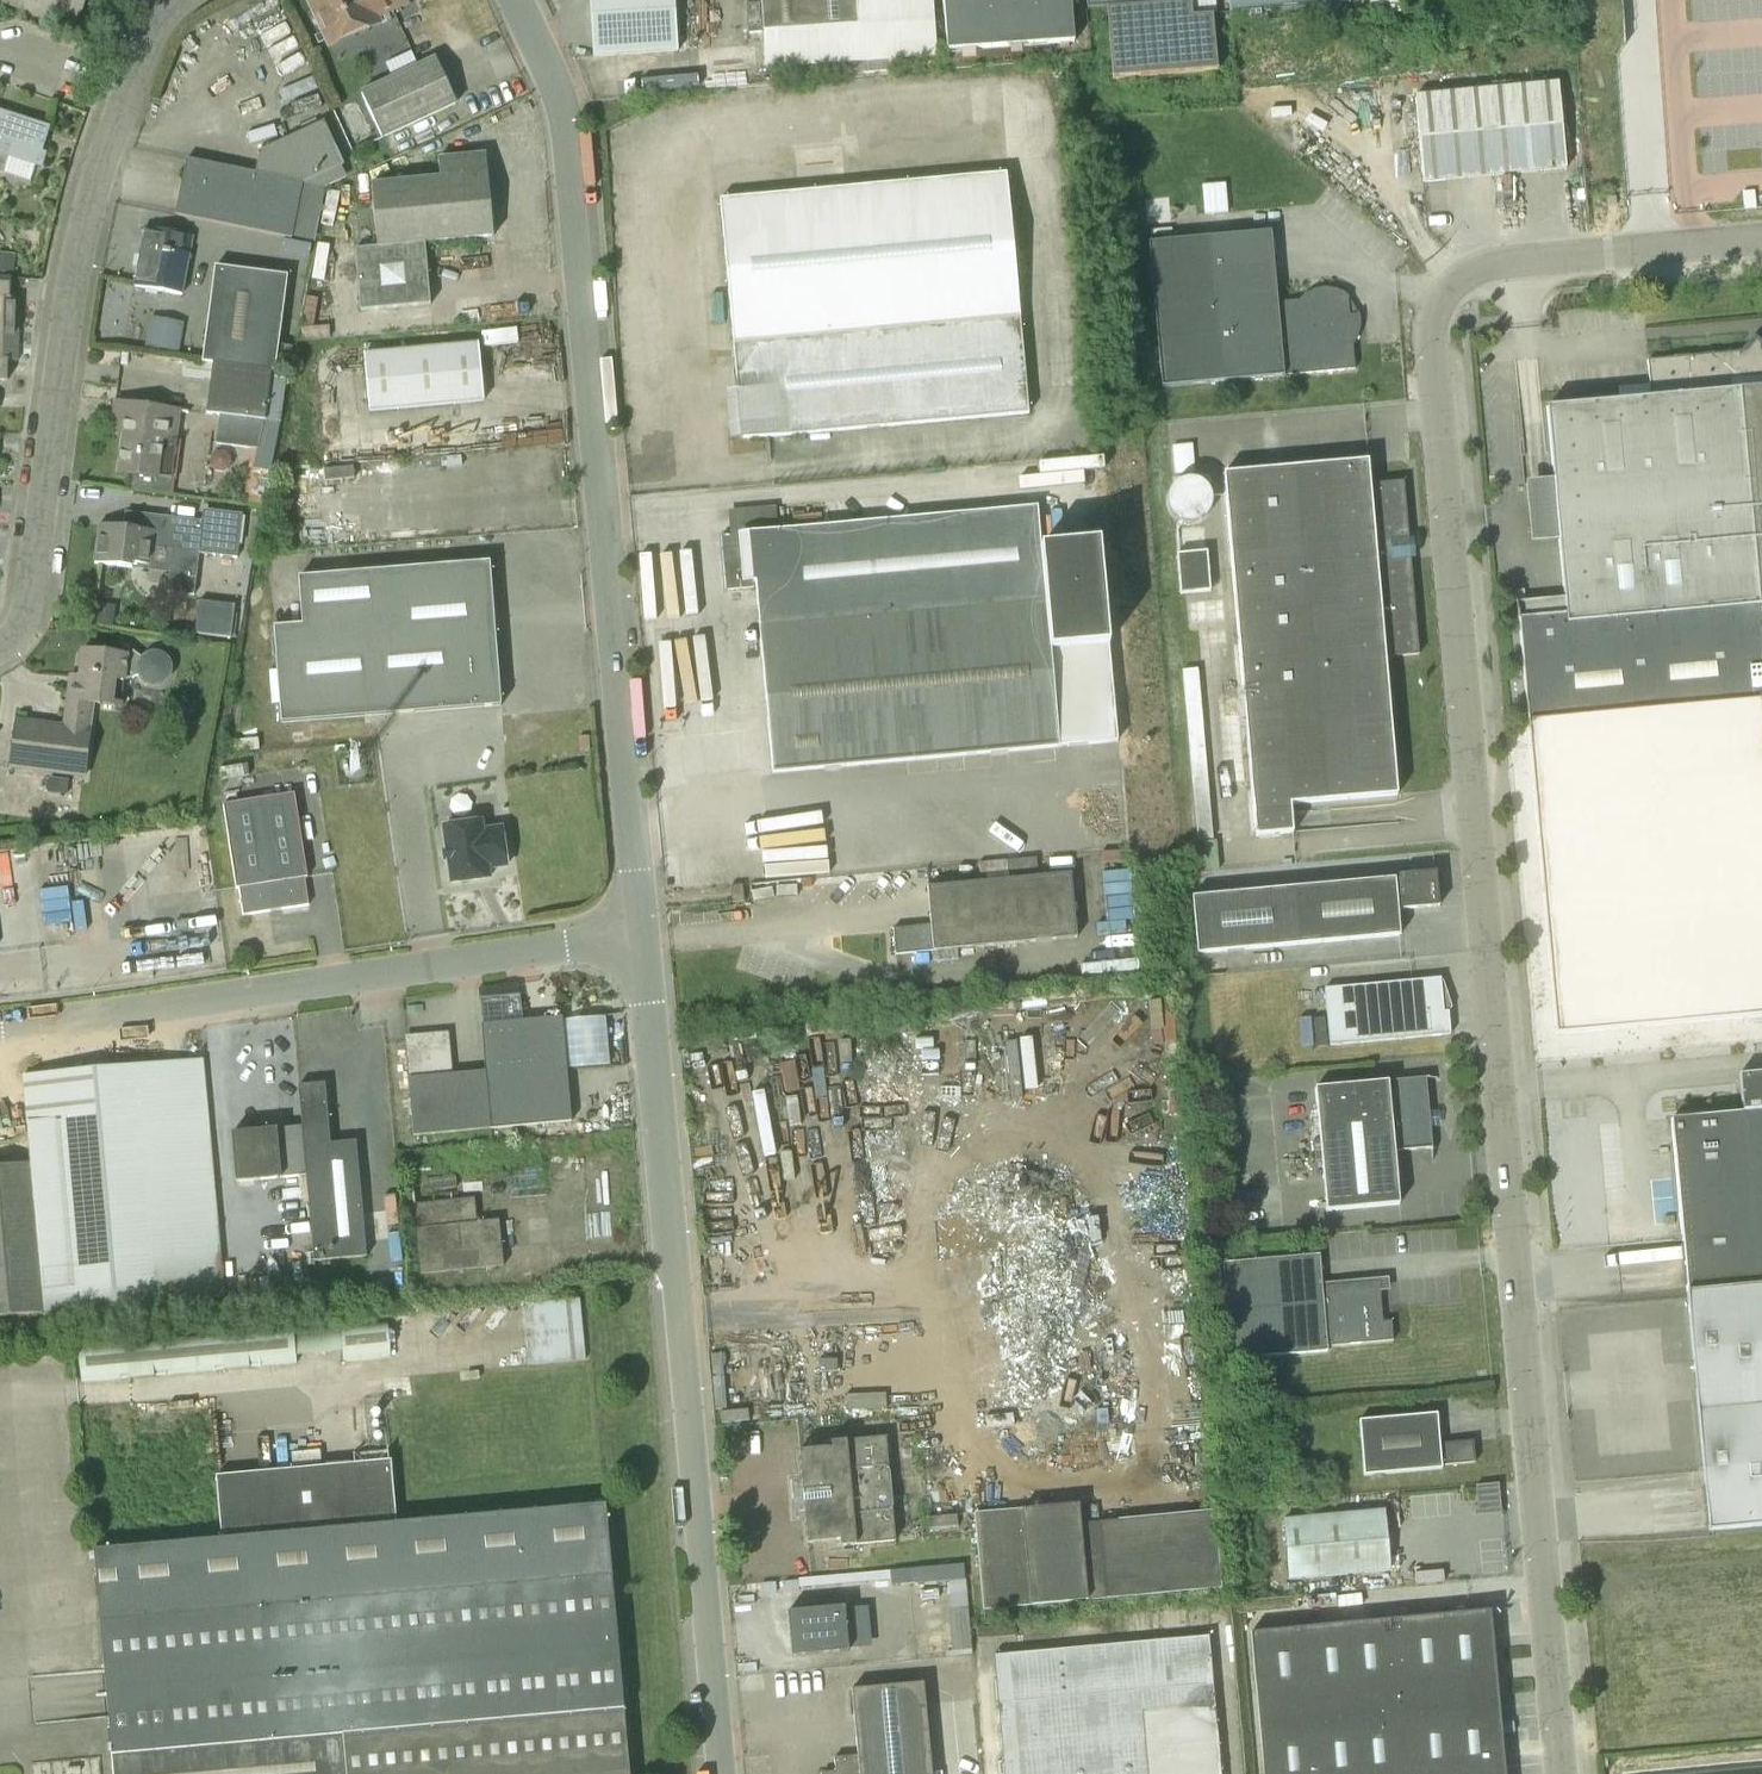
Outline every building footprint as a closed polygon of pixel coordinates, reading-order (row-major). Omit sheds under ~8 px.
[(5,1),(33,12),(35,6),(77,22),(85,0),(6,0),(5,1)] [(408,0),(308,0),(329,46),(380,23),(378,19),(409,4),(408,0)] [(677,51),(674,0),(590,0),(594,56),(677,51)] [(856,0),(761,0),(761,2),(763,32),(763,35),(858,29),(856,0)] [(1071,0),(943,0),(944,15),(945,15),(947,51),(1073,44),(1071,0)] [(1087,10),(1107,8),(1113,79),(1216,72),(1212,15),(1192,16),(1191,2),(1214,0),(1086,0),(1087,10)] [(1228,10),(1349,1),(1349,0),(1228,0),(1228,10)] [(761,2),(746,3),(749,33),(763,32),(761,2)] [(382,136),(456,101),(436,57),(362,92),(382,136)] [(1423,183),(1566,169),(1558,83),(1415,97),(1423,183)] [(49,129),(0,113),(0,172),(2,173),(7,156),(42,167),(46,154),(41,152),(49,129)] [(344,164),(324,121),(258,151),(259,155),(256,172),(302,184),(344,164)] [(355,249),(360,312),(431,305),(425,243),(493,237),(486,155),(438,159),(440,179),(371,185),(377,247),(355,249)] [(302,184),(187,158),(175,214),(292,238),(302,184)] [(742,440),(1029,414),(1006,174),(720,200),(742,440)] [(1205,215),(1228,213),(1225,184),(1202,185),(1205,215)] [(182,295),(192,240),(193,236),(145,227),(134,286),(182,295)] [(1360,317),(1359,313),(1349,314),(1348,299),(1345,295),(1337,291),(1331,289),(1329,289),(1321,289),(1316,290),(1310,292),(1304,296),(1299,301),(1277,303),(1271,232),(1149,243),(1162,387),(1355,370),(1353,345),(1356,340),(1359,332),(1360,327),(1360,322),(1360,317)] [(16,255),(0,253),(0,272),(14,274),(16,255)] [(213,364),(272,372),(275,372),(287,276),(215,267),(202,363),(213,364)] [(18,330),(19,298),(10,298),(11,279),(0,279),(0,329),(18,330)] [(183,324),(152,318),(147,346),(177,352),(183,324)] [(18,330),(0,329),(0,380),(8,381),(8,361),(17,362),(18,330)] [(1564,598),(1517,602),(1556,1034),(1761,1015),(1761,635),(1761,630),(1761,345),(1754,338),(1742,352),(1647,360),(1650,385),(1651,398),(1615,401),(1546,407),(1553,479),(1559,541),(1564,598)] [(369,412),(483,401),(478,344),(364,354),(369,412)] [(211,380),(213,364),(202,363),(184,360),(182,376),(211,380)] [(271,378),(272,372),(213,364),(211,380),(207,414),(220,415),(264,421),(257,450),(253,468),(270,472),(281,423),(282,423),(288,381),(271,378)] [(170,479),(179,410),(115,402),(111,433),(123,435),(118,472),(170,479)] [(216,445),(257,450),(264,421),(220,415),(216,445)] [(1370,484),(1368,461),(1224,473),(1255,836),(1293,833),(1291,804),(1397,795),(1385,657),(1419,654),(1404,481),(1370,484)] [(1178,491),(1175,531),(1213,534),(1215,493),(1178,491)] [(242,502),(262,506),(264,496),(245,492),(242,502)] [(1100,541),(1041,547),(1037,507),(778,530),(776,506),(734,510),(736,534),(721,535),(725,591),(756,588),(773,773),(856,765),(863,832),(980,821),(981,849),(1130,833),(1100,541)] [(173,549),(172,551),(168,592),(194,595),(200,552),(237,557),(242,514),(203,509),(202,521),(185,519),(181,551),(173,549)] [(181,551),(185,519),(154,515),(152,531),(99,524),(95,563),(132,568),(133,564),(150,566),(152,548),(172,551),(173,549),(181,551)] [(1180,593),(1211,591),(1207,551),(1177,554),(1180,593)] [(281,723),(501,706),(490,562),(299,576),(302,624),(274,626),(281,723)] [(233,629),(236,605),(199,601),(196,625),(233,629)] [(65,722),(92,725),(97,726),(99,711),(136,715),(137,683),(144,687),(151,690),(160,689),(168,687),(176,677),(176,663),(172,657),(166,652),(158,649),(152,649),(146,653),(144,655),(126,642),(125,647),(110,642),(84,643),(81,669),(71,670),(65,722)] [(1238,699),(1218,701),(1225,788),(1245,786),(1238,699)] [(92,725),(65,722),(15,716),(9,766),(86,775),(92,725)] [(70,779),(50,777),(48,792),(68,795),(70,779)] [(308,904),(304,877),(307,876),(294,792),(223,803),(236,887),(239,887),(243,914),(308,904)] [(482,830),(481,821),(443,826),(451,883),(489,878),(488,868),(507,865),(501,828),(482,830)] [(1199,954),(1400,935),(1398,910),(1439,906),(1436,872),(1399,875),(1399,878),(1193,897),(1199,954)] [(958,960),(957,948),(1077,937),(1071,873),(927,887),(932,924),(894,928),(896,954),(933,951),(934,962),(958,960)] [(1109,881),(1111,929),(1134,928),(1132,880),(1109,881)] [(732,903),(744,901),(743,884),(730,886),(732,903)] [(1444,1012),(1441,978),(1324,988),(1330,1045),(1450,1034),(1448,1011),(1444,1012)] [(562,1017),(481,1024),(486,1071),(491,1129),(571,1121),(562,1017)] [(570,1070),(613,1068),(611,1020),(568,1022),(570,1070)] [(491,1129),(486,1071),(447,1075),(444,1037),(406,1041),(413,1136),(491,1129)] [(225,1296),(204,1059),(23,1075),(31,1163),(0,1166),(0,1317),(225,1296)] [(1740,1075),(1743,1113),(1761,1111),(1761,1073),(1740,1075)] [(1325,1212),(1399,1205),(1394,1151),(1432,1148),(1426,1077),(1314,1088),(1325,1212)] [(325,1083),(298,1086),(301,1127),(329,1125),(325,1083)] [(1743,1113),(1671,1119),(1708,1530),(1761,1525),(1761,1111),(1743,1113)] [(236,1182),(305,1176),(303,1146),(301,1127),(231,1133),(236,1182)] [(366,1257),(356,1141),(303,1146),(305,1176),(314,1261),(366,1257)] [(420,1274),(504,1266),(499,1220),(475,1222),(473,1199),(414,1205),(420,1274)] [(1322,1287),(1319,1254),(1222,1263),(1231,1359),(1328,1351),(1327,1346),(1393,1340),(1391,1321),(1383,1321),(1379,1282),(1322,1287)] [(343,1358),(391,1354),(389,1325),(340,1329),(342,1352),(343,1358)] [(297,1361),(296,1356),(294,1333),(294,1329),(80,1347),(82,1379),(297,1361)] [(1440,1444),(1437,1413),(1359,1420),(1364,1476),(1442,1469),(1442,1465),(1475,1462),(1473,1441),(1440,1444)] [(799,1450),(807,1543),(840,1540),(840,1546),(895,1541),(886,1437),(831,1442),(831,1447),(799,1450)] [(606,1504),(396,1523),(391,1460),(216,1476),(221,1539),(93,1550),(99,1621),(112,1755),(113,1773),(626,1773),(606,1504)] [(974,1513),(983,1610),(1088,1600),(1079,1503),(974,1513)] [(1290,1579),(1388,1570),(1383,1511),(1284,1519),(1290,1579)] [(965,1579),(964,1564),(914,1568),(915,1583),(915,1584),(948,1581),(965,1579)] [(965,1579),(948,1581),(951,1608),(968,1607),(965,1579)] [(845,1607),(787,1612),(792,1656),(848,1651),(845,1607)] [(968,1608),(948,1610),(951,1650),(971,1649),(968,1608)] [(1490,1610),(1251,1632),(1264,1773),(1505,1773),(1490,1610)] [(1209,1636),(993,1655),(1004,1773),(1221,1773),(1209,1636)] [(924,1683),(852,1690),(857,1755),(834,1758),(835,1772),(821,1773),(932,1773),(924,1683)]
